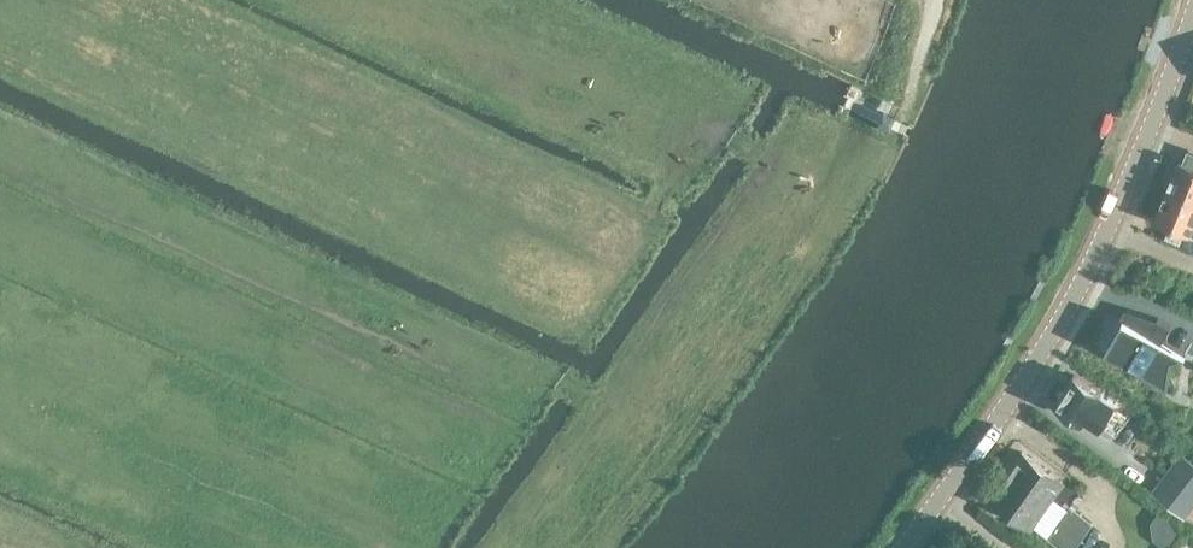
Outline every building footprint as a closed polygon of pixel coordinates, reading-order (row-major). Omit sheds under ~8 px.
[(877,122),(875,125),(888,131),(889,128),(893,119),(895,116),(882,111),(881,113),(877,122)] [(1167,189),(1192,200),(1192,165),(1179,159),(1167,189)] [(1167,189),(1155,218),(1192,234),(1192,200),(1167,189)] [(1164,328),(1121,304),(1092,357),(1137,382),(1145,387),(1164,328)] [(1082,419),(1084,416),(1093,403),(1105,411),(1106,412),(1114,401),(1074,374),(1055,401),(1082,419)] [(1093,403),(1084,416),(1097,424),(1105,411),(1093,403)] [(1064,480),(1023,450),(990,495),(1032,525),(1064,480)] [(1182,450),(1152,490),(1186,516),(1186,515),(1192,521),(1192,458),(1182,450)] [(1048,534),(1067,547),(1074,547),(1095,519),(1071,502),(1048,534)]
